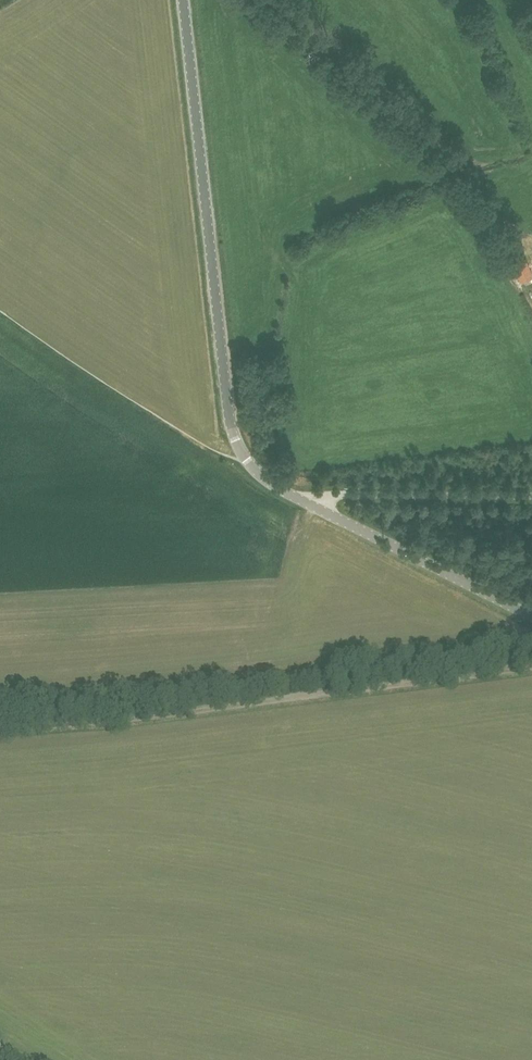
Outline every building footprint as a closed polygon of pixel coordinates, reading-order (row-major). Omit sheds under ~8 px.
[(520,281),(531,276),(531,273),(526,259),(513,264),(520,281)]
